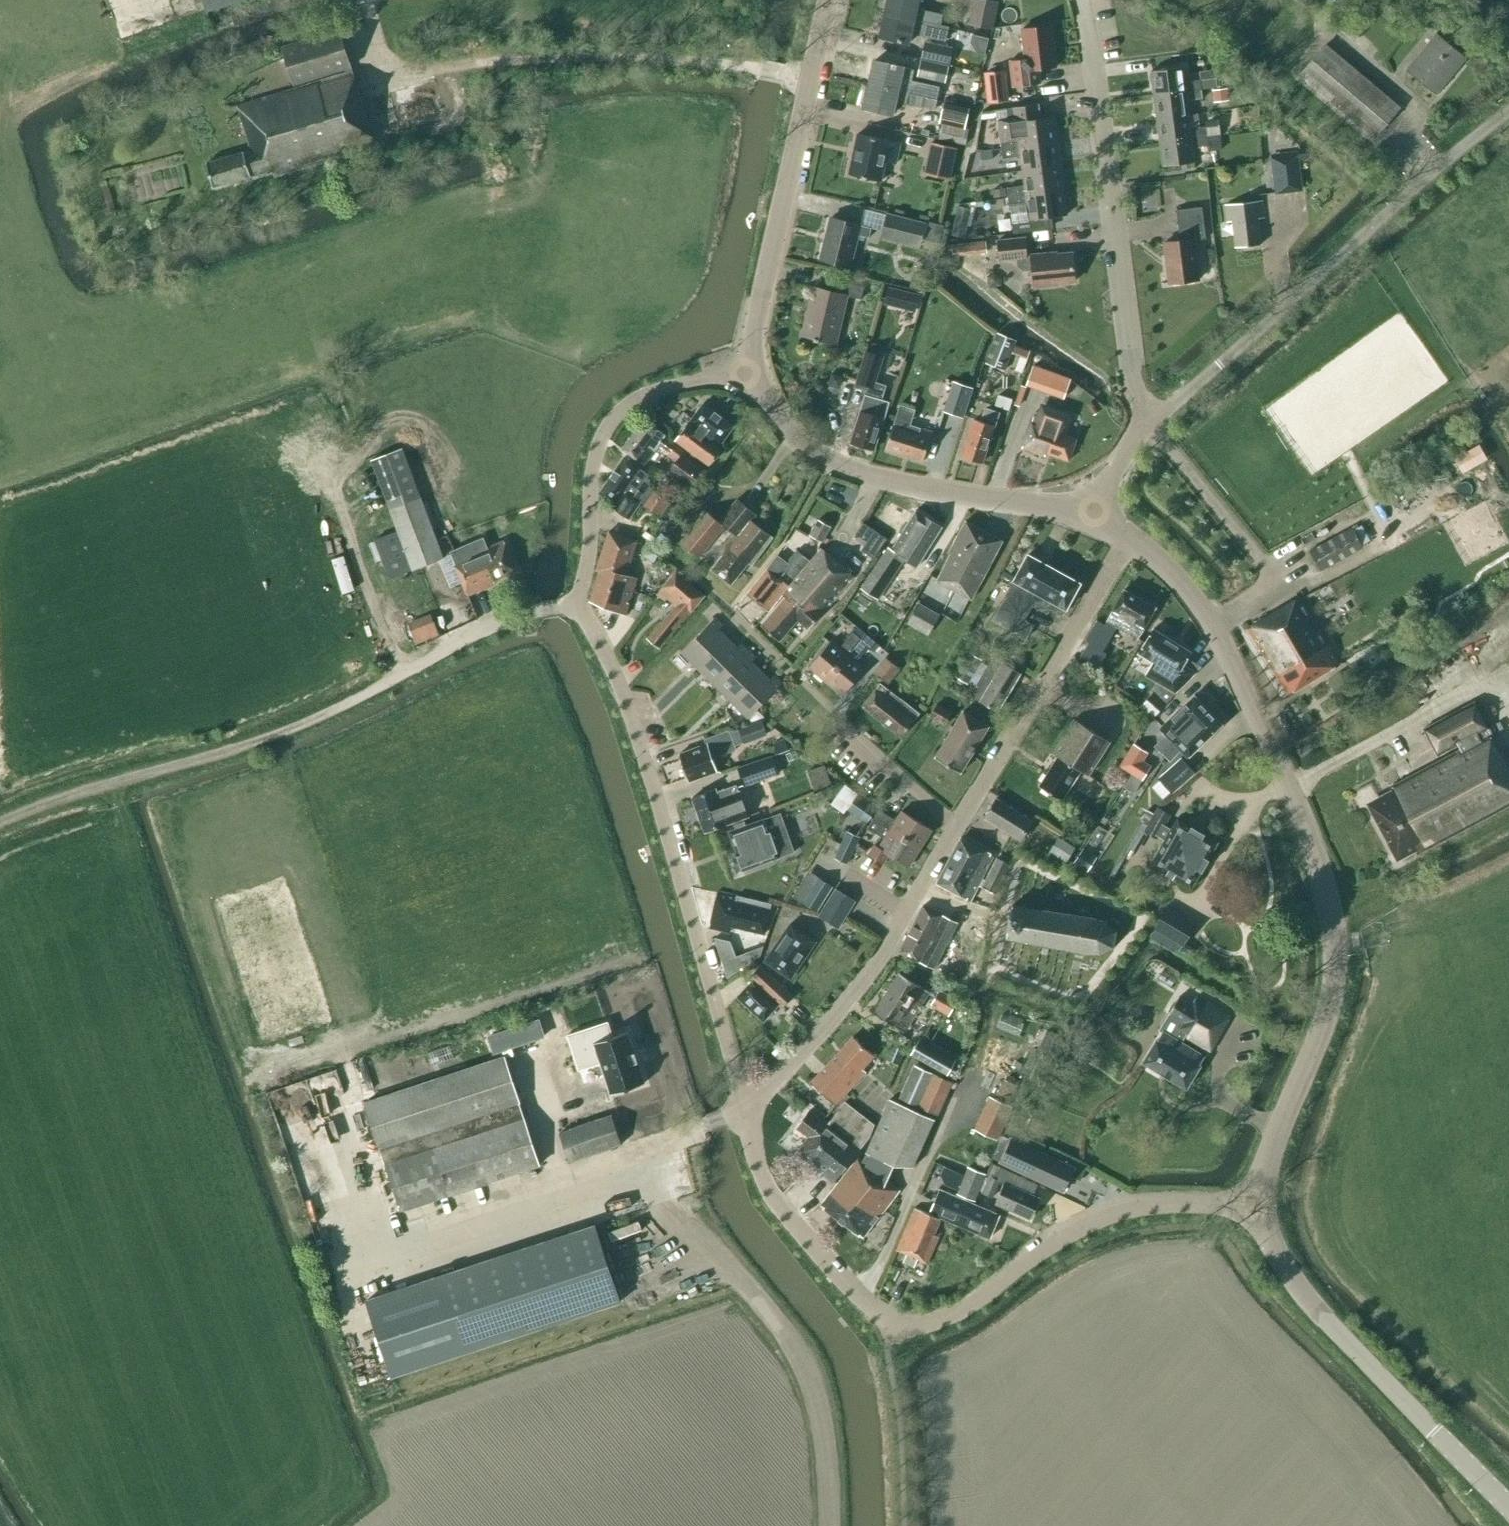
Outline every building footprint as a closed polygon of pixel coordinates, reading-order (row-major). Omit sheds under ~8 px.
[(207,11),(241,0),(203,0),(207,11)] [(885,13),(940,25),(942,14),(917,9),(919,0),(888,0),(885,13)] [(991,29),(998,1),(994,0),(973,0),(967,23),(991,29)] [(940,25),(885,13),(880,37),(909,43),(912,31),(937,37),(940,25)] [(1011,61),(1014,86),(1041,82),(1039,68),(1057,66),(1052,25),(1022,29),(1026,59),(1011,61)] [(282,47),(294,84),(351,67),(340,29),(282,47)] [(977,51),(993,53),(996,36),(980,34),(977,51)] [(1409,70),(1436,91),(1464,57),(1438,36),(1409,70)] [(1326,44),(1300,75),(1374,138),(1400,107),(1326,44)] [(927,58),(950,63),(953,50),(930,45),(927,58)] [(1188,61),(1199,60),(1198,52),(1187,53),(1188,61)] [(949,65),(920,59),(917,75),(945,82),(949,65)] [(875,60),(869,84),(922,96),(937,99),(940,87),(940,85),(911,79),(913,69),(903,67),(875,60)] [(1152,71),(1155,95),(1202,89),(1201,79),(1185,81),(1183,67),(1152,71)] [(276,169),(277,172),(375,142),(353,70),(237,105),(251,149),(205,163),(213,188),(276,169)] [(1005,71),(985,73),(988,102),(1008,99),(1005,71)] [(869,84),(864,108),(893,114),(896,102),(905,104),(920,107),(920,105),(922,96),(869,84)] [(1203,98),(1202,89),(1155,95),(1158,118),(1189,114),(1187,100),(1203,98)] [(1214,102),(1228,100),(1227,89),(1213,90),(1214,102)] [(922,96),(920,105),(935,108),(937,99),(922,96)] [(970,107),(943,101),(938,123),(965,129),(970,107)] [(1001,142),(1002,149),(1058,141),(1055,117),(1041,119),(1039,104),(1007,108),(1008,118),(998,119),(1000,142),(1001,142)] [(1158,118),(1161,142),(1208,135),(1207,126),(1191,128),(1189,114),(1158,118)] [(1220,134),(1221,134),(1219,119),(1206,121),(1207,126),(1208,135),(1220,134)] [(849,174),(881,181),(885,161),(896,164),(900,143),(858,133),(849,174)] [(1220,134),(1208,135),(1208,145),(1209,150),(1221,149),(1220,134)] [(1193,147),(1208,145),(1208,135),(1161,142),(1164,166),(1195,162),(1193,147)] [(1061,166),(1058,141),(1002,149),(1003,158),(1021,156),(1023,171),(1061,166)] [(931,142),(927,161),(938,164),(935,176),(950,179),(957,148),(931,142)] [(991,151),(992,159),(1003,158),(1002,149),(991,151)] [(1284,192),(1301,189),(1297,157),(1273,160),(1275,176),(1282,175),(1284,192)] [(180,165),(162,171),(167,188),(185,183),(180,165)] [(1007,188),(1008,197),(1064,190),(1061,166),(1023,171),(1025,185),(1007,188)] [(1160,185),(1143,188),(1145,203),(1162,201),(1160,185)] [(994,197),(1006,196),(1005,188),(993,189),(994,197)] [(1008,197),(1009,206),(1013,234),(1053,229),(1052,216),(1067,214),(1064,190),(1008,197)] [(1233,221),(1236,247),(1261,244),(1258,218),(1264,217),(1262,200),(1225,204),(1227,222),(1233,221)] [(964,237),(971,209),(958,206),(951,234),(964,237)] [(1180,241),(1164,243),(1169,283),(1199,279),(1194,240),(1206,239),(1202,207),(1176,210),(1180,241)] [(880,237),(920,247),(926,222),(886,212),(880,237)] [(872,228),(860,225),(831,217),(821,259),(850,266),(858,235),(869,237),(872,228)] [(939,243),(944,225),(930,222),(925,239),(939,243)] [(1030,256),(1027,256),(1025,236),(996,239),(998,261),(1016,259),(1016,266),(1023,271),(1033,270),(1034,287),(1059,284),(1059,282),(1075,281),(1072,253),(1056,254),(1056,251),(1029,254),(1030,256)] [(987,253),(986,240),(952,244),(953,256),(987,253)] [(1002,285),(1001,278),(995,274),(987,275),(989,288),(1002,285)] [(833,279),(831,291),(814,287),(803,335),(836,342),(847,295),(862,299),(864,287),(833,279)] [(906,309),(910,292),(888,286),(884,303),(906,309)] [(984,363),(1004,371),(1011,354),(1015,345),(1016,340),(997,333),(984,363)] [(1027,360),(1030,351),(1015,345),(1011,354),(1020,357),(1027,360)] [(883,357),(866,352),(857,382),(868,386),(874,387),(876,382),(883,357)] [(1021,373),(1027,360),(1020,357),(1014,371),(1021,373)] [(832,373),(828,385),(834,387),(842,383),(844,377),(832,373)] [(1064,399),(1071,380),(1056,374),(1049,393),(1064,399)] [(943,412),(964,418),(974,387),(953,381),(943,412)] [(886,385),(876,382),(874,387),(868,386),(851,442),(874,450),(889,402),(881,400),(886,385)] [(704,403),(676,440),(687,448),(709,465),(724,445),(721,443),(734,426),(704,403)] [(899,404),(885,449),(923,461),(933,431),(911,424),(915,409),(899,404)] [(975,418),(962,457),(981,463),(998,411),(985,407),(980,420),(975,418)] [(1033,416),(1022,448),(1045,456),(1046,453),(1069,460),(1076,438),(1064,434),(1066,428),(1070,416),(1042,407),(1039,418),(1033,416)] [(646,419),(623,449),(645,464),(657,446),(668,454),(676,443),(669,438),(665,435),(666,433),(646,419)] [(676,443),(668,454),(677,460),(682,454),(685,450),(676,443)] [(403,448),(371,460),(398,532),(412,569),(443,557),(403,448)] [(1463,473),(1480,463),(1472,449),(1454,459),(1463,473)] [(677,460),(670,470),(690,485),(702,469),(682,454),(677,460)] [(624,457),(600,493),(616,504),(614,507),(630,518),(641,502),(645,505),(644,506),(657,515),(667,501),(650,490),(651,489),(650,486),(649,483),(650,479),(647,477),(649,474),(641,469),(624,457)] [(679,543),(698,558),(725,526),(732,532),(717,550),(723,555),(712,569),(731,584),(748,562),(751,565),(773,538),(751,520),(756,514),(737,499),(720,521),(706,510),(679,543)] [(916,511),(891,550),(888,548),(861,588),(877,599),(904,559),(917,567),(942,527),(916,511)] [(810,535),(822,542),(830,527),(818,520),(810,535)] [(966,521),(949,553),(951,554),(936,581),(970,600),(1002,541),(966,521)] [(1352,528),(1309,551),(1320,571),(1362,548),(1352,528)] [(807,551),(814,543),(799,530),(792,538),(807,551)] [(599,571),(590,601),(626,615),(637,578),(626,574),(637,540),(609,531),(596,570),(599,571)] [(877,531),(863,551),(874,557),(887,537),(877,531)] [(412,569),(398,532),(379,539),(393,576),(412,569)] [(495,581),(517,571),(504,540),(487,548),(483,538),(450,552),(454,561),(453,562),(467,595),(496,583),(495,581)] [(657,554),(648,549),(644,555),(653,561),(657,554)] [(748,594),(768,611),(782,594),(809,560),(796,549),(786,562),(778,555),(748,594)] [(811,562),(809,560),(782,594),(786,597),(761,626),(779,641),(798,619),(808,628),(854,576),(823,549),(811,562)] [(1080,583),(1028,554),(1014,581),(992,620),(1025,639),(1033,625),(1025,620),(1032,605),(1047,613),(1050,608),(1063,615),(1080,583)] [(657,592),(665,600),(669,597),(677,605),(647,638),(659,648),(704,596),(676,571),(657,592)] [(1155,607),(1124,590),(1106,621),(1138,639),(1155,607)] [(1248,629),(1289,694),(1339,664),(1300,598),(1248,629)] [(909,625),(929,636),(942,614),(922,603),(909,625)] [(409,623),(416,644),(439,635),(431,614),(409,623)] [(682,651),(698,668),(727,638),(719,630),(723,625),(715,618),(682,651)] [(1097,649),(1106,634),(1097,629),(1088,644),(1097,649)] [(1153,629),(1139,653),(1154,663),(1148,673),(1177,692),(1194,675),(1183,665),(1191,652),(1153,629)] [(840,648),(831,641),(809,667),(826,681),(861,640),(860,639),(853,633),(840,648)] [(860,639),(861,640),(826,681),(843,695),(865,669),(856,662),(868,647),(874,651),(879,645),(865,633),(860,639)] [(698,668),(715,684),(748,651),(741,644),(737,648),(727,638),(698,668)] [(715,684),(731,701),(761,671),(752,663),(756,658),(748,651),(715,684)] [(970,695),(997,711),(1020,673),(993,656),(983,673),(977,669),(982,660),(970,653),(955,677),(967,685),(969,681),(976,686),(970,695)] [(900,669),(887,658),(874,673),(888,684),(900,669)] [(761,671),(731,701),(748,717),(782,684),(774,676),(770,680),(761,671)] [(862,706),(901,737),(919,714),(880,683),(862,706)] [(1155,692),(1150,698),(1142,691),(1134,700),(1154,718),(1167,703),(1155,692)] [(1166,734),(1154,745),(1162,754),(1174,742),(1208,709),(1195,695),(1160,728),(1166,734)] [(1398,857),(1415,848),(1418,854),(1508,805),(1508,768),(1500,751),(1499,752),(1491,737),(1482,741),(1480,737),(1490,731),(1474,702),(1423,729),(1437,756),(1457,745),(1460,749),(1388,788),(1391,793),(1370,804),(1398,857)] [(929,716),(945,725),(952,713),(936,704),(929,716)] [(1174,742),(1162,754),(1170,762),(1181,750),(1188,757),(1222,724),(1208,709),(1174,742)] [(988,726),(963,711),(936,758),(960,772),(988,726)] [(1053,753),(1058,756),(1039,786),(1062,800),(1081,771),(1087,775),(1109,742),(1074,719),(1053,753)] [(738,729),(744,744),(767,736),(761,720),(738,729)] [(680,753),(689,781),(717,771),(712,757),(736,749),(729,731),(705,739),(707,744),(680,753)] [(783,737),(773,741),(777,752),(788,748),(783,737)] [(1135,744),(1121,765),(1132,772),(1142,779),(1151,765),(1143,760),(1148,752),(1135,744)] [(737,767),(744,786),(778,774),(772,755),(737,767)] [(1196,773),(1181,757),(1158,778),(1172,794),(1196,773)] [(820,789),(836,783),(828,763),(812,770),(820,789)] [(692,797),(705,832),(748,817),(740,792),(739,792),(736,785),(716,791),(715,789),(692,797)] [(847,809),(866,823),(877,808),(858,794),(847,809)] [(1032,821),(996,798),(984,817),(1020,840),(1032,821)] [(1144,831),(1157,838),(1158,836),(1164,825),(1170,814),(1157,807),(1144,831)] [(879,810),(874,819),(920,848),(932,829),(902,811),(896,821),(879,810)] [(729,832),(742,870),(794,851),(780,813),(729,832)] [(874,819),(868,827),(885,838),(879,848),(875,845),(869,855),(883,863),(888,855),(908,867),(920,848),(874,819)] [(1191,888),(1218,842),(1177,819),(1171,829),(1164,825),(1158,836),(1165,840),(1150,865),(1191,888)] [(848,831),(835,858),(847,864),(859,837),(848,831)] [(961,838),(948,861),(982,878),(994,856),(961,838)] [(1058,838),(1050,851),(1065,861),(1073,847),(1058,838)] [(1074,863),(1087,871),(1094,861),(1080,852),(1074,863)] [(996,859),(989,872),(1003,879),(1010,866),(996,859)] [(970,901),(978,885),(981,887),(985,880),(982,878),(948,861),(937,883),(970,901)] [(995,894),(1003,879),(989,872),(985,880),(981,887),(995,894)] [(803,900),(816,908),(831,885),(818,877),(803,900)] [(819,916),(839,928),(855,901),(836,889),(819,916)] [(718,891),(710,927),(730,932),(731,926),(764,934),(771,904),(718,891)] [(1115,931),(1105,921),(1099,919),(1012,905),(1010,915),(1008,927),(1006,937),(1100,953),(1113,947),(1115,931)] [(923,906),(899,952),(934,969),(957,922),(923,906)] [(1154,928),(1183,945),(1189,935),(1180,930),(1186,919),(1166,908),(1154,928)] [(766,961),(790,978),(816,941),(791,924),(766,961)] [(748,964),(744,953),(736,956),(729,941),(714,937),(726,979),(748,964)] [(737,997),(763,1021),(778,1005),(782,1008),(793,996),(761,966),(750,978),(752,981),(737,997)] [(899,973),(874,1014),(901,1031),(927,990),(899,973)] [(957,1000),(939,990),(930,1005),(948,1016),(957,1000)] [(1208,1054),(1231,1015),(1197,995),(1192,1005),(1179,997),(1162,1026),(1164,1028),(1143,1062),(1186,1088),(1206,1054),(1208,1054)] [(538,1019),(489,1036),(494,1053),(544,1036),(538,1019)] [(612,1036),(607,1022),(568,1035),(579,1069),(600,1062),(611,1094),(644,1083),(627,1031),(612,1036)] [(832,1059),(811,1082),(835,1104),(856,1082),(865,1071),(862,1068),(874,1056),(853,1036),(832,1059)] [(955,1060),(920,1040),(912,1054),(946,1074),(955,1060)] [(1077,1062),(1084,1051),(1076,1046),(1069,1057),(1077,1062)] [(539,1164),(504,1056),(365,1102),(401,1210),(539,1164)] [(339,1098),(365,1090),(357,1063),(330,1071),(339,1098)] [(900,1098),(937,1115),(952,1082),(915,1065),(900,1098)] [(857,1159),(821,1205),(862,1237),(899,1191),(885,1181),(895,1166),(913,1166),(934,1119),(890,1099),(865,1153),(867,1154),(861,1162),(857,1159)] [(797,1152),(834,1181),(869,1137),(874,1125),(845,1102),(827,1125),(809,1111),(796,1128),(808,1137),(797,1152)] [(630,1108),(559,1133),(569,1162),(640,1138),(630,1108)] [(1003,1135),(993,1157),(1000,1160),(1064,1190),(1071,1176),(1080,1180),(1086,1167),(1061,1155),(1058,1161),(1011,1138),(1003,1135)] [(968,1167),(957,1194),(975,1201),(985,1174),(968,1167)] [(983,1193),(993,1197),(1000,1181),(990,1176),(983,1193)] [(996,1203),(1030,1218),(1039,1198),(1005,1183),(996,1203)] [(939,1189),(929,1214),(940,1219),(941,1216),(989,1238),(999,1214),(939,1189)] [(934,1232),(940,1219),(929,1214),(914,1207),(896,1249),(906,1254),(903,1262),(914,1266),(917,1259),(927,1263),(939,1235),(934,1232)] [(390,1287),(413,1283),(412,1272),(389,1275),(390,1287)] [(435,1278),(363,1302),(388,1378),(460,1354),(435,1278)]
